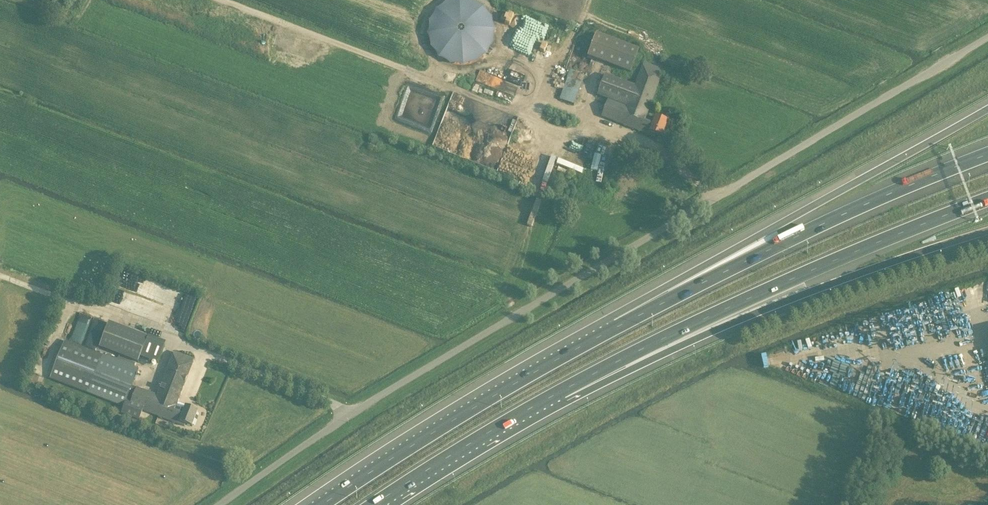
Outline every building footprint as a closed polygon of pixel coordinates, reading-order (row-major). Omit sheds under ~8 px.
[(425,35),(428,47),(436,57),(448,64),(461,65),(474,61),(484,54),(490,42),(492,32),(488,18),(479,7),(468,1),(461,0),(451,0),(443,2),(433,10),(429,17),(426,19),(425,35)] [(596,35),(587,57),(630,74),(639,51),(596,35)] [(605,75),(597,96),(608,100),(601,117),(654,138),(655,135),(662,138),(668,123),(655,118),(653,125),(644,122),(664,71),(644,63),(635,87),(605,75)] [(563,102),(576,104),(582,73),(568,71),(563,102)] [(174,308),(179,293),(125,274),(120,288),(118,287),(112,304),(164,322),(169,306),(174,308)] [(109,323),(100,347),(139,362),(141,357),(158,364),(165,347),(147,341),(148,338),(109,323)] [(158,397),(136,389),(132,388),(138,371),(64,343),(50,381),(123,408),(124,408),(122,413),(139,420),(142,411),(143,411),(151,415),(158,397)] [(194,361),(174,353),(172,359),(192,366),(194,361)] [(172,359),(158,397),(151,415),(184,427),(185,425),(192,427),(198,412),(186,407),(184,411),(176,408),(192,366),(172,359)]
